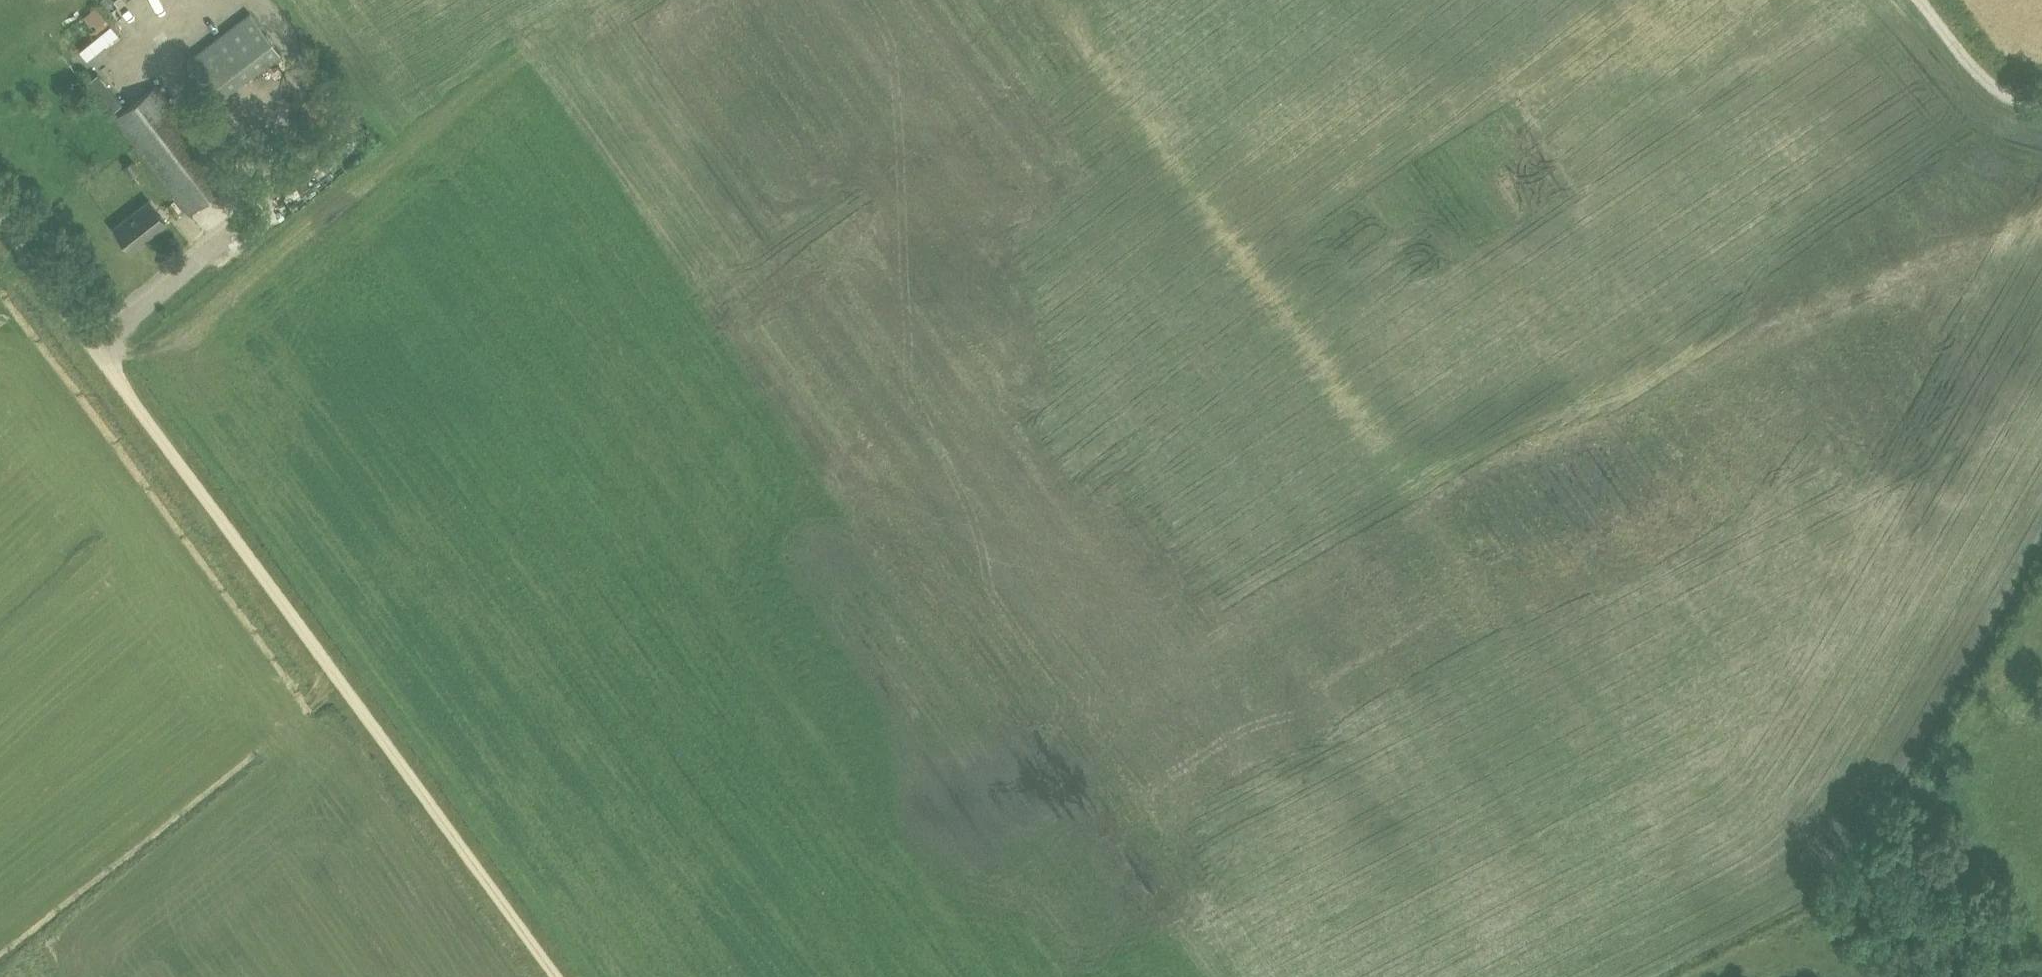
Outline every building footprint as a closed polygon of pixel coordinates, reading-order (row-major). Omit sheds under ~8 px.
[(91,0),(73,16),(84,29),(102,14),(91,0)] [(216,99),(280,51),(250,12),(187,61),(216,99)] [(189,214),(232,181),(158,84),(115,117),(189,214)] [(167,223),(149,200),(114,227),(131,250),(167,223)]
